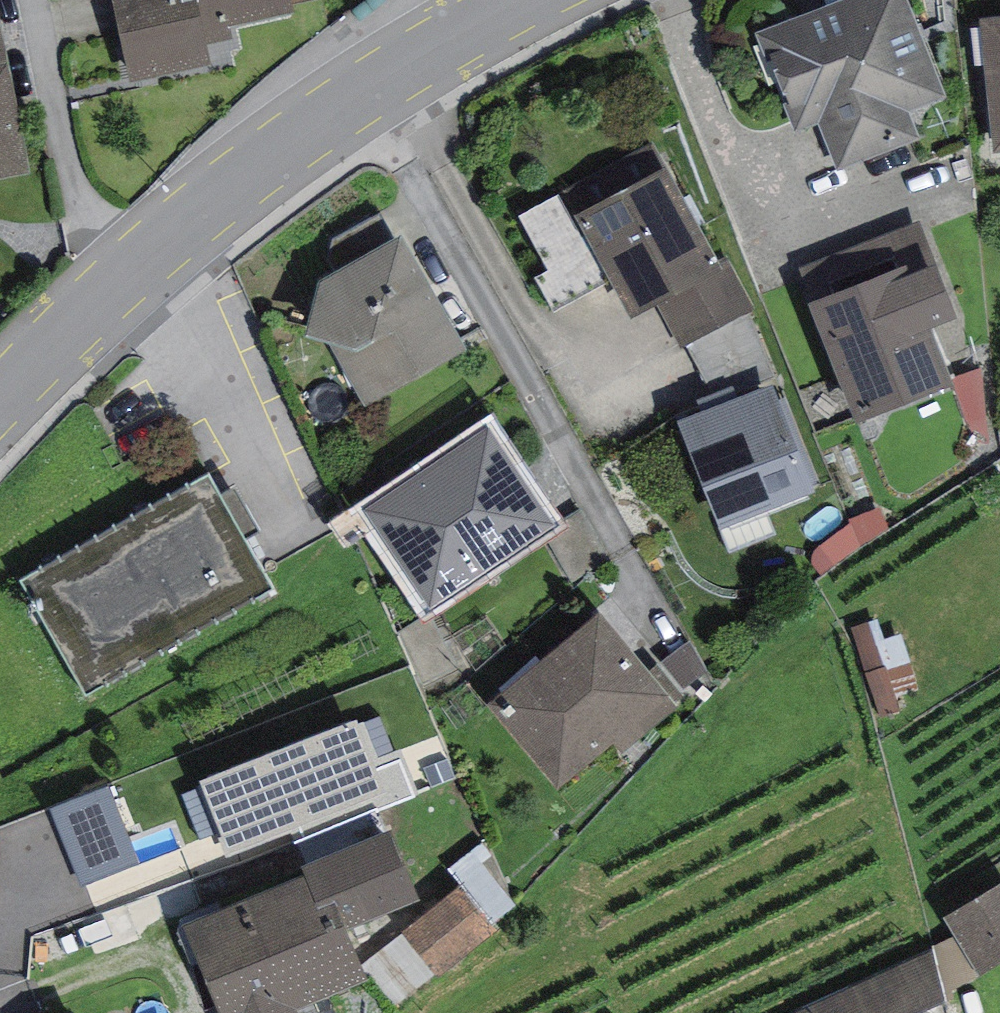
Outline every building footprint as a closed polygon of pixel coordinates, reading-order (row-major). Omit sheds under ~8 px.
[(130,82),(212,64),(208,46),(234,40),(231,28),(293,14),(290,0),(112,0),(130,82)] [(837,170),(920,138),(909,112),(946,98),(907,0),(840,0),(755,32),(796,133),(818,125),(837,170)] [(12,61),(0,12),(0,64),(12,61)] [(994,152),(999,151),(999,17),(981,19),(994,152)] [(0,64),(0,180),(36,173),(12,61),(0,64)] [(665,166),(574,217),(631,320),(657,306),(681,350),(755,309),(725,257),(718,261),(665,166)] [(339,271),(393,241),(379,215),(333,240),(328,253),(339,271)] [(808,305),(857,425),(954,386),(951,379),(931,329),(956,319),(935,265),(917,222),(801,269),(815,302),(808,305)] [(329,345),(366,408),(466,349),(401,236),(393,241),(339,271),(318,283),(306,337),(329,345)] [(987,442),(981,370),(951,379),(954,386),(976,446),(987,442)] [(677,421),(719,529),(815,491),(812,485),(819,482),(786,397),(779,399),(774,384),(739,397),(734,384),(695,399),(700,412),(677,421)] [(486,427),(363,511),(430,609),(553,525),(486,427)] [(21,582),(87,696),(274,589),(245,539),(219,496),(208,475),(21,582)] [(219,496),(245,539),(260,531),(234,488),(219,496)] [(888,530),(879,508),(850,520),(851,523),(861,546),(888,530)] [(812,565),(821,576),(861,546),(851,523),(820,545),(814,555),(812,565)] [(622,753),(676,709),(673,705),(647,673),(599,615),(489,705),(557,788),(613,743),(622,753)] [(853,629),(882,717),(899,712),(894,696),(917,691),(901,634),(885,639),(878,619),(853,629)] [(706,671),(691,640),(647,673),(673,705),(684,696),(679,692),(706,671)] [(295,845),(418,795),(399,749),(394,751),(379,757),(365,722),(362,716),(200,781),(202,786),(220,831),(223,837),(218,839),(226,857),(290,831),(295,845)] [(380,716),(365,722),(379,757),(394,751),(380,716)] [(432,788),(455,779),(447,760),(424,768),(432,788)] [(79,888),(139,865),(108,786),(49,809),(79,888)] [(199,840),(220,831),(202,786),(181,795),(199,840)] [(297,1010),(368,980),(361,965),(346,930),(420,902),(389,830),(298,867),(302,876),(181,926),(218,1012),(298,1012),(297,1010)] [(517,905),(486,842),(447,869),(460,885),(492,924),(517,905)] [(981,976),(999,964),(999,883),(944,917),(981,976)] [(460,885),(401,933),(433,973),(438,979),(497,931),(492,924),(460,885)] [(361,965),(396,1007),(433,973),(401,933),(361,965)] [(943,1002),(932,948),(795,1011),(796,1012),(921,1012),(943,1002)]
